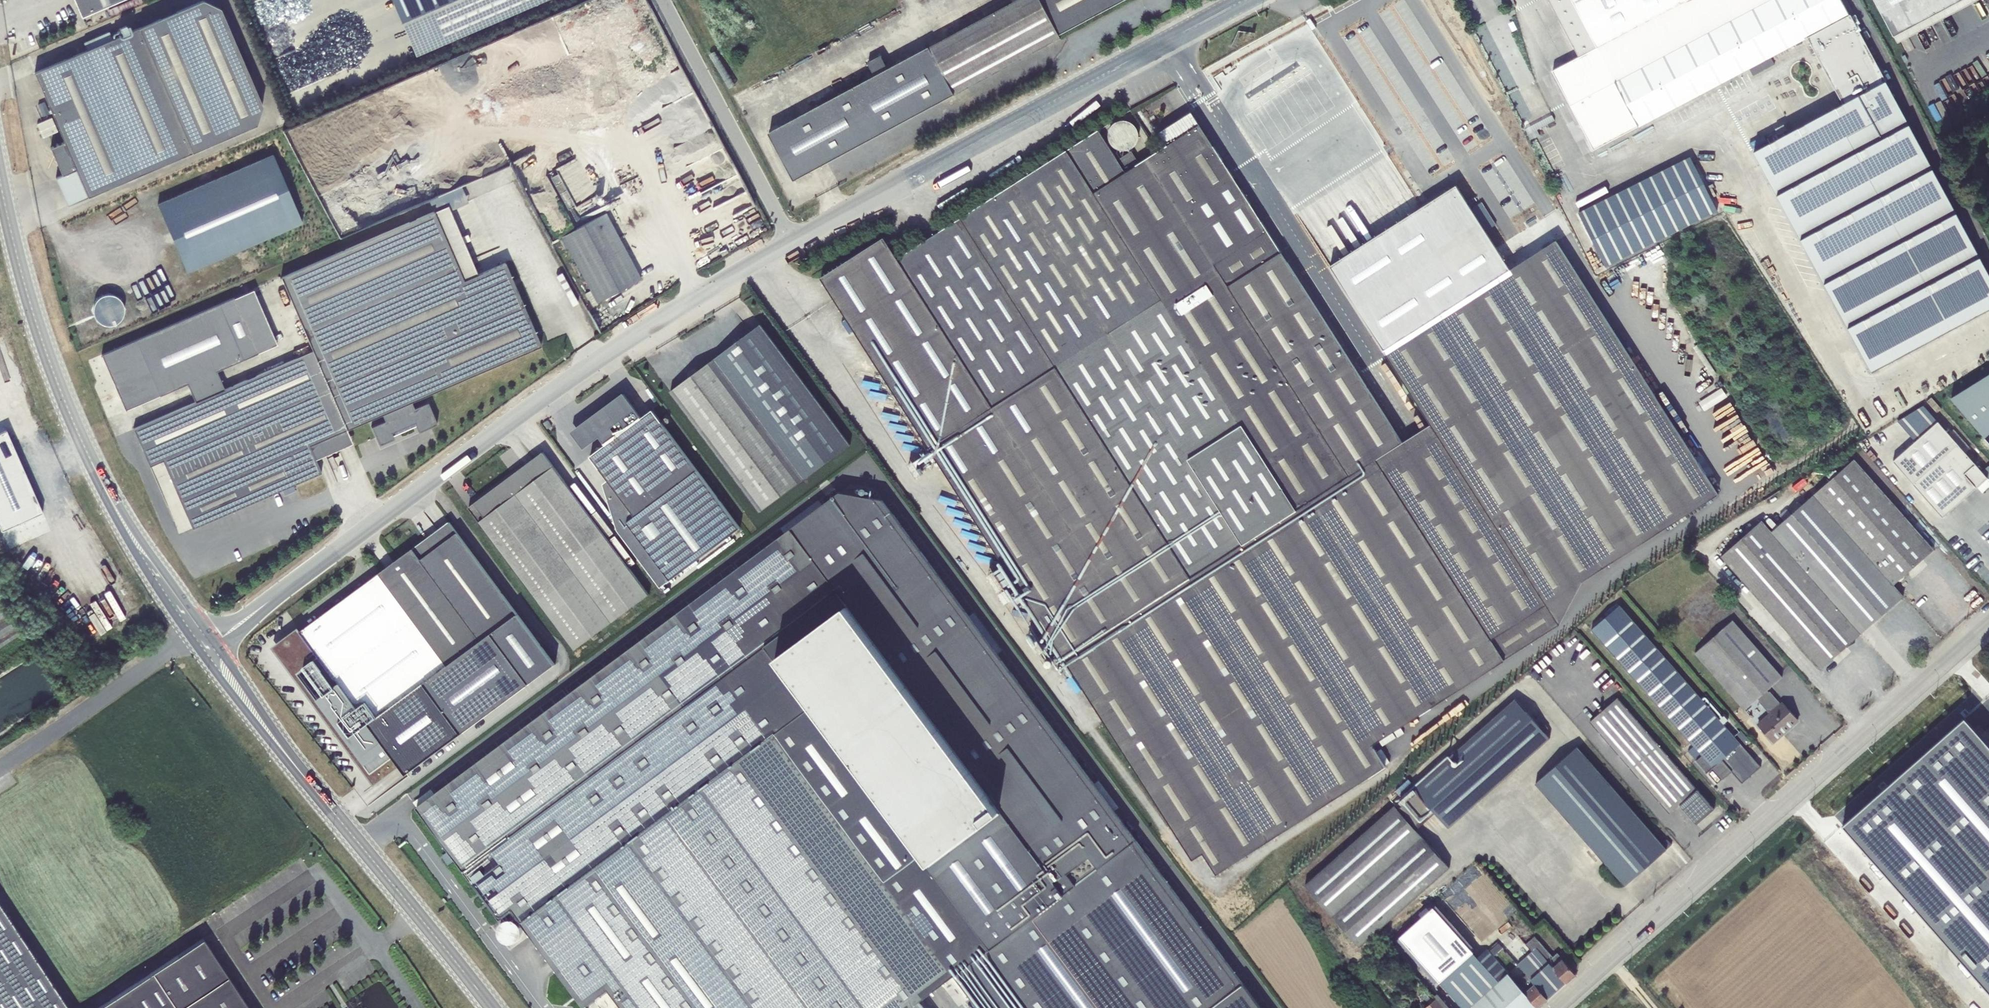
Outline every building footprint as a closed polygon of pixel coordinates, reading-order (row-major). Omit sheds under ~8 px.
[(34,72),(64,141),(50,147),(62,175),(55,177),(67,205),(255,124),(263,107),(221,9),(203,0),(202,0),(113,39),(109,31),(83,42),(87,50),(34,72)] [(81,17),(121,0),(74,0),(81,17)] [(415,55),(544,0),(391,0),(415,55)] [(1041,0),(1018,0),(888,69),(881,56),(868,63),(875,76),(769,133),(794,181),(1061,38),(1059,35),(1041,0)] [(1059,35),(1125,0),(1041,0),(1059,35)] [(1471,103),(1412,0),(1393,0),(1372,12),(1327,38),(1384,137),(1402,127),(1405,132),(1418,125),(1421,131),(1471,103)] [(1579,57),(1552,71),(1594,150),(1749,68),(1753,76),(1775,64),(1771,57),(1808,37),(1849,15),(1841,0),(1549,0),(1579,57)] [(1897,43),(1978,0),(1874,0),(1897,43)] [(1754,152),(1872,372),(1988,309),(1988,273),(1851,14),(1849,15),(1808,37),(1843,105),(1754,152)] [(120,22),(108,26),(111,34),(122,30),(120,22)] [(47,105),(41,107),(44,115),(50,113),(47,105)] [(966,506),(1070,668),(1192,860),(1203,853),(1216,874),(1385,767),(1372,745),(1559,625),(1582,581),(1718,495),(1555,241),(1384,351),(1431,425),(1402,443),(1192,112),(1159,133),(1167,146),(1139,164),(1132,151),(1118,160),(1099,130),(898,259),(884,238),(821,278),(933,453),(941,466),(966,506)] [(39,121),(40,134),(50,133),(49,120),(39,121)] [(273,155),(157,204),(186,272),(302,223),(273,155)] [(1690,157),(1578,212),(1605,267),(1717,211),(1690,157)] [(1423,204),(1324,268),(1325,268),(1326,268),(1339,289),(1340,288),(1367,330),(1366,330),(1366,331),(1451,276),(1425,234),(1437,226),(1423,204)] [(505,263),(478,275),(448,205),(281,277),(313,352),(346,429),(382,414),(411,401),(541,346),(505,263)] [(606,213),(561,236),(590,290),(596,302),(641,279),(606,213)] [(346,429),(313,352),(225,390),(216,370),(277,344),(253,289),(101,355),(125,410),(187,383),(195,402),(133,428),(149,466),(162,460),(192,528),(321,472),(316,459),(315,459),(309,445),(346,429)] [(597,304),(596,302),(590,290),(585,293),(592,306),(597,304)] [(760,324),(750,332),(670,392),(760,512),(851,445),(760,324)] [(1950,398),(1985,437),(1988,433),(1988,374),(1950,398)] [(584,449),(600,436),(607,444),(590,456),(608,480),(635,516),(626,522),(670,580),(670,581),(740,528),(653,410),(642,418),(623,393),(571,432),(584,449)] [(384,420),(371,426),(379,445),(394,438),(391,432),(414,422),(418,432),(437,424),(427,402),(414,407),(411,401),(382,414),(384,420)] [(547,420),(543,423),(547,429),(552,426),(547,420)] [(1988,466),(1982,471),(1938,422),(1893,462),(1942,518),(1977,487),(1987,478),(1988,480),(1988,467),(1988,466)] [(352,443),(346,429),(309,445),(315,459),(352,443)] [(0,432),(0,526),(2,530),(42,512),(6,430),(0,432)] [(543,452),(525,466),(527,469),(546,456),(543,452)] [(527,469),(525,466),(468,508),(574,650),(649,595),(546,456),(527,469)] [(1761,520),(1720,557),(1820,670),(1903,597),(1893,585),(1934,550),(1854,459),(1771,532),(1761,520)] [(1988,486),(1988,480),(1987,478),(1977,487),(1982,493),(1988,486)] [(635,516),(608,480),(602,484),(617,530),(660,588),(670,580),(626,522),(635,516)] [(825,503),(791,528),(838,593),(766,647),(991,948),(1136,840),(883,500),(839,492),(838,493),(834,489),(822,498),(825,503)] [(449,522),(413,548),(421,559),(457,533),(449,522)] [(417,807),(500,919),(512,910),(584,1007),(608,989),(622,1007),(923,1007),(919,1002),(954,976),(991,948),(766,647),(838,593),(791,528),(417,807)] [(400,766),(406,774),(557,667),(457,533),(421,559),(413,548),(301,631),(299,627),(272,647),(374,785),(400,766)] [(27,630),(0,587),(0,647),(27,630)] [(1619,606),(1591,630),(1702,755),(1712,767),(1712,768),(1713,768),(1721,760),(1722,760),(1732,771),(1742,783),(1760,766),(1619,606)] [(1733,620),(1694,653),(1744,710),(1758,699),(1759,701),(1758,701),(1768,713),(1769,712),(1770,712),(1757,724),(1772,742),(1798,720),(1783,703),(1781,705),(1768,690),(1782,677),(1733,620)] [(1617,698),(1590,722),(1670,813),(1680,805),(1696,824),(1714,809),(1617,698)] [(1449,828),(1549,738),(1515,699),(1414,789),(1417,793),(1399,808),(1417,828),(1435,812),(1449,828)] [(1964,718),(1842,825),(1988,992),(1988,746),(1964,718)] [(1667,850),(1577,747),(1535,784),(1625,886),(1667,850)] [(1706,773),(1712,767),(1702,755),(1696,760),(1706,773)] [(1713,768),(1712,768),(1722,779),(1732,771),(1722,760),(1721,760),(1713,768)] [(1450,867),(1395,805),(1304,885),(1360,947),(1450,867)] [(1136,840),(991,948),(954,976),(979,1007),(1261,1007),(1136,840)] [(1473,946),(1437,904),(1397,939),(1435,982),(1437,979),(1440,982),(1474,953),(1470,948),(1473,946)] [(0,905),(0,1007),(68,1007),(0,905)] [(1537,949),(1566,982),(1576,974),(1557,953),(1553,957),(1535,936),(1525,944),(1532,952),(1533,953),(1537,949)] [(203,938),(99,1007),(249,1007),(203,938)] [(1378,949),(1369,956),(1373,961),(1382,953),(1378,949)] [(1518,965),(1526,974),(1548,999),(1566,982),(1537,949),(1533,953),(1532,952),(1518,965)] [(1517,983),(1487,950),(1478,958),(1474,953),(1440,982),(1463,1007),(1469,1007),(1472,1005),(1475,1007),(1537,1007),(1538,1007),(1517,983)] [(1526,974),(1517,983),(1538,1007),(1548,999),(1526,974)] [(1437,993),(1434,996),(1427,989),(1422,994),(1430,1003),(1425,1007),(1450,1007),(1437,993)]
